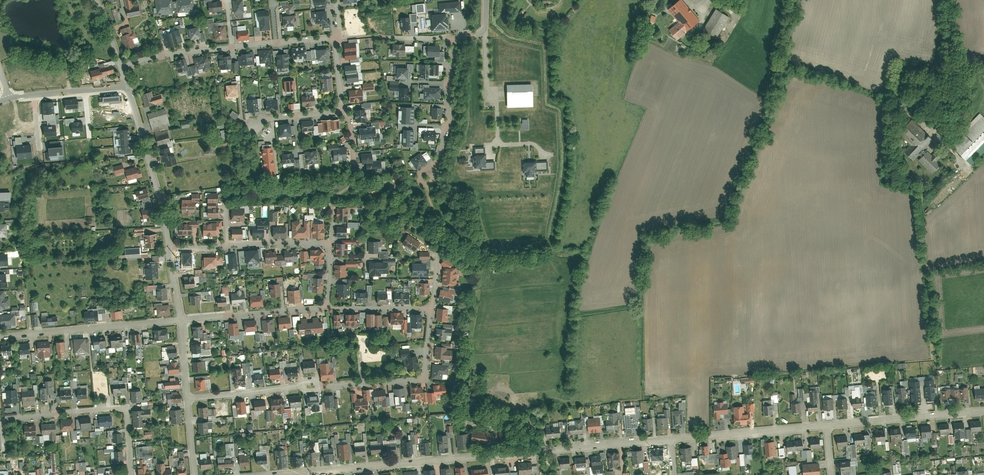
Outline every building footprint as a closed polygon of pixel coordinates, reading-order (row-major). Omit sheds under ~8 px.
[(132,0),(125,0),(129,18),(141,16),(139,7),(134,8),(132,0)] [(157,15),(173,13),(172,0),(155,0),(157,15)] [(178,13),(195,11),(193,0),(177,0),(178,13)] [(233,14),(245,13),(244,0),(234,0),(232,0),(233,14)] [(315,1),(316,12),(325,11),(325,6),(325,0),(315,1)] [(668,10),(688,34),(703,22),(685,0),(680,0),(668,10)] [(439,12),(430,13),(432,32),(450,30),(448,13),(461,12),(460,1),(439,3),(439,12)] [(222,12),(221,2),(207,4),(208,13),(222,12)] [(425,4),(416,5),(416,14),(426,13),(425,4)] [(281,15),(282,28),(298,27),(297,14),(291,14),(291,13),(294,13),(294,5),(286,5),(286,6),(283,6),(283,12),(286,11),(287,15),(281,15)] [(118,8),(113,9),(117,22),(122,20),(118,8)] [(258,10),(260,31),(271,30),(270,18),(271,18),(270,9),(258,10)] [(716,9),(703,30),(718,39),(731,18),(716,9)] [(317,25),(323,24),(323,28),(331,27),(330,20),(326,20),(325,11),(316,12),(317,25)] [(409,17),(400,18),(401,31),(411,30),(410,24),(417,23),(416,14),(409,15),(409,17)] [(214,26),(215,41),(227,40),(226,25),(214,26)] [(120,30),(122,36),(120,37),(125,50),(135,46),(133,40),(136,38),(134,32),(132,32),(130,26),(120,30)] [(190,41),(200,38),(197,27),(187,29),(190,41)] [(237,31),(238,41),(250,40),(249,29),(237,31)] [(173,45),(182,42),(178,30),(170,32),(170,34),(173,45)] [(165,48),(174,46),(173,45),(170,34),(162,36),(165,48)] [(356,48),(355,40),(343,41),(344,49),(355,48),(356,48)] [(405,43),(393,43),(393,55),(405,55),(405,43)] [(440,46),(423,45),(423,52),(427,52),(427,56),(434,56),(434,62),(444,62),(444,51),(440,51),(440,46)] [(307,59),(305,47),(292,48),(293,60),(307,59)] [(330,47),(317,48),(318,61),(331,60),(330,47)] [(356,56),(355,48),(344,49),(342,49),(343,57),(356,56)] [(278,50),(273,50),(274,69),(290,68),(289,49),(283,49),(283,52),(278,53),(278,50)] [(259,64),(265,64),(265,67),(271,66),(270,50),(258,51),(259,64)] [(237,56),(238,66),(255,65),(254,53),(248,54),(243,55),(237,56)] [(230,55),(225,55),(225,54),(218,55),(220,70),(226,70),(231,69),(230,55)] [(194,59),(196,70),(202,69),(203,72),(211,70),(208,56),(199,58),(198,58),(194,59)] [(177,72),(188,70),(187,65),(185,57),(174,59),(177,72)] [(355,62),(343,63),(344,72),(345,72),(346,80),(358,79),(357,70),(355,71),(355,62)] [(429,64),(421,64),(420,74),(429,74),(429,64)] [(438,64),(429,64),(429,74),(438,75),(438,64)] [(106,79),(105,76),(115,74),(113,66),(91,72),(94,82),(106,79)] [(408,67),(397,67),(396,78),(407,78),(408,67)] [(320,79),(322,92),(333,91),(332,78),(320,79)] [(283,82),(284,93),(296,91),(294,80),(283,82)] [(399,80),(390,80),(390,90),(399,90),(399,100),(408,100),(408,86),(399,86),(399,80)] [(532,84),(507,85),(507,107),(533,106),(532,84)] [(225,86),(226,99),(239,98),(238,85),(225,86)] [(441,87),(424,86),(424,93),(419,93),(419,99),(440,99),(441,87)] [(348,89),(349,101),(353,100),(354,101),(358,101),(358,100),(363,99),(362,88),(357,89),(357,88),(352,89),(348,89)] [(151,92),(142,94),(146,109),(165,103),(162,94),(153,97),(151,92)] [(301,96),(302,107),(307,107),(311,107),(311,106),(315,106),(314,94),(301,96)] [(78,98),(64,100),(65,109),(74,108),(79,108),(79,109),(85,109),(84,100),(78,101),(78,98)] [(247,100),(248,113),(258,112),(256,99),(247,100)] [(264,101),(265,111),(270,111),(274,111),(274,110),(278,110),(277,100),(264,101)] [(47,121),(56,120),(55,112),(54,112),(54,102),(43,103),(44,120),(47,120),(47,121)] [(364,107),(354,108),(354,112),(353,112),(354,117),(354,116),(355,121),(365,120),(364,116),(365,115),(365,111),(364,111),(364,107)] [(414,124),(414,107),(401,107),(401,124),(414,124)] [(442,107),(431,107),(431,120),(442,120),(442,107)] [(166,109),(148,115),(153,132),(172,126),(166,109)] [(236,119),(239,114),(233,110),(230,115),(236,119)] [(972,165),(983,153),(983,116),(980,113),(950,144),(972,165)] [(75,117),(65,118),(66,123),(72,123),(72,131),(76,131),(76,132),(80,132),(80,130),(84,130),(83,122),(80,122),(80,121),(75,121),(75,117)] [(332,120),(332,119),(321,121),(321,123),(318,123),(319,133),(322,132),(322,133),(333,132),(333,131),(341,130),(339,119),(332,120)] [(530,119),(523,119),(523,123),(522,123),(522,129),(530,129),(530,119)] [(913,160),(933,139),(912,119),(900,132),(911,143),(903,151),(913,160)] [(48,127),(44,127),(45,137),(56,136),(56,128),(58,128),(58,124),(56,124),(56,120),(47,121),(48,127)] [(314,131),(313,121),(301,122),(302,132),(314,131)] [(290,124),(278,125),(280,138),(291,137),(290,124)] [(375,126),(359,128),(360,139),(376,138),(375,126)] [(436,132),(428,132),(428,128),(418,128),(418,134),(424,134),(424,141),(436,141),(436,132)] [(413,147),(414,130),(403,130),(403,147),(413,147)] [(159,146),(172,143),(169,133),(156,137),(159,146)] [(22,144),(22,136),(16,137),(17,159),(33,157),(32,143),(22,144)] [(59,140),(50,141),(51,147),(48,147),(49,157),(63,155),(62,146),(60,146),(59,140)] [(346,147),(339,148),(339,144),(328,145),(328,153),(332,152),(333,162),(346,160),(345,156),(346,156),(346,147)] [(276,180),(272,145),(261,146),(265,181),(276,180)] [(168,167),(177,164),(174,154),(171,155),(169,147),(160,150),(163,159),(165,159),(168,167)] [(474,153),(475,167),(481,166),(481,170),(496,169),(495,160),(486,161),(485,147),(475,147),(475,153),(474,153)] [(917,160),(932,175),(943,164),(938,159),(941,156),(936,150),(932,153),(928,149),(917,160)] [(319,164),(318,151),(304,152),(306,165),(319,164)] [(417,169),(428,162),(427,161),(431,157),(426,151),(422,154),(421,152),(410,159),(417,169)] [(295,164),(294,153),(281,155),(282,165),(295,164)] [(373,153),(361,154),(362,163),(366,163),(374,162),(373,153)] [(549,159),(524,160),(524,172),(526,172),(526,176),(535,176),(535,172),(549,171),(549,159)] [(378,162),(374,162),(366,163),(367,171),(379,170),(378,162)] [(137,167),(126,170),(129,181),(137,178),(138,182),(147,180),(144,169),(139,171),(137,167)] [(146,189),(136,192),(138,201),(149,198),(146,189)] [(4,210),(4,208),(9,208),(9,192),(0,192),(0,210),(4,210)] [(185,216),(191,216),(191,213),(195,213),(195,203),(199,203),(199,194),(191,194),(191,200),(181,200),(181,213),(185,213),(185,216)] [(207,204),(218,204),(218,194),(207,194),(207,204)] [(310,207),(310,215),(305,215),(305,219),(314,219),(314,207),(310,207)] [(144,220),(147,219),(148,222),(154,221),(153,218),(156,217),(154,208),(142,211),(144,220)] [(231,208),(231,222),(245,222),(245,209),(231,208)] [(208,209),(207,218),(218,218),(218,209),(208,209)] [(337,209),(337,220),(348,220),(348,209),(337,209)] [(257,220),(257,227),(252,227),(252,238),(264,238),(264,230),(268,230),(268,220),(257,220)] [(191,236),(191,228),(199,228),(199,221),(189,221),(189,226),(178,226),(178,236),(182,236),(182,237),(187,237),(187,236),(191,236)] [(304,227),(300,227),(300,222),(292,222),(292,238),(311,238),(311,224),(311,221),(304,221),(304,227)] [(203,223),(203,235),(207,235),(207,236),(211,236),(211,235),(216,235),(216,224),(203,223)] [(311,224),(311,238),(324,239),(324,234),(325,234),(325,229),(324,229),(324,224),(311,224)] [(346,227),(336,228),(336,237),(347,237),(346,227)] [(273,228),(272,239),(286,239),(286,228),(273,228)] [(231,239),(242,239),(242,230),(231,230),(231,239)] [(157,234),(144,235),(145,250),(159,248),(157,234)] [(408,248),(414,239),(408,235),(402,244),(408,248)] [(414,252),(420,243),(414,239),(408,248),(414,252)] [(368,243),(368,254),(379,254),(379,243),(368,243)] [(337,252),(337,255),(347,255),(347,244),(337,244),(337,248),(336,248),(336,252),(337,252)] [(141,247),(126,248),(126,257),(142,256),(141,247)] [(259,267),(257,247),(237,249),(239,262),(247,261),(248,268),(259,267)] [(283,251),(284,256),(279,256),(280,266),(286,265),(286,262),(297,262),(297,250),(283,251)] [(325,253),(322,250),(321,251),(318,251),(318,250),(309,250),(309,260),(315,261),(315,265),(325,265),(325,256),(324,256),(324,254),(325,253)] [(280,266),(279,256),(276,256),(276,251),(265,252),(265,265),(273,265),(273,266),(280,266)] [(429,260),(429,252),(419,252),(419,260),(429,260)] [(237,269),(235,253),(228,253),(229,270),(237,269)] [(192,254),(183,254),(183,268),(192,267),(192,254)] [(203,257),(203,264),(203,268),(217,268),(217,264),(223,264),(223,257),(203,257)] [(388,263),(379,263),(379,262),(369,262),(369,277),(379,277),(379,273),(388,273),(388,263)] [(425,270),(425,263),(412,263),(412,276),(418,276),(418,277),(428,277),(428,270),(425,270)] [(159,278),(158,264),(146,265),(147,279),(159,278)] [(345,266),(334,266),(334,277),(345,278),(345,266)] [(443,269),(442,285),(456,286),(457,269),(443,269)] [(195,288),(194,277),(183,278),(184,289),(195,288)] [(323,293),(323,278),(312,278),(312,293),(323,293)] [(429,296),(429,283),(418,283),(418,296),(429,296)] [(281,297),(279,284),(269,285),(270,298),(281,297)] [(348,298),(348,284),(338,284),(338,298),(348,298)] [(168,288),(157,289),(158,302),(169,301),(168,288)] [(300,302),(299,289),(287,290),(289,303),(300,302)] [(9,305),(8,297),(5,297),(4,290),(0,291),(0,309),(5,309),(5,306),(9,305)] [(440,290),(438,300),(450,303),(452,292),(440,290)] [(236,294),(231,294),(232,304),(239,304),(239,310),(246,310),(244,293),(241,293),(241,291),(236,291),(236,294)] [(357,292),(357,303),(359,303),(359,302),(367,302),(367,292),(357,292)] [(394,293),(394,304),(405,304),(405,300),(409,300),(409,293),(394,293)] [(377,294),(376,304),(387,304),(387,294),(377,294)] [(199,306),(198,296),(189,297),(190,307),(199,306)] [(263,306),(262,296),(249,297),(250,308),(263,306)] [(227,307),(226,298),(216,299),(217,307),(227,307)] [(157,306),(158,317),(171,316),(170,305),(157,306)] [(437,309),(436,321),(447,322),(448,310),(437,309)] [(99,311),(84,313),(85,323),(100,322),(99,311)] [(123,311),(111,312),(112,321),(124,320),(123,311)] [(11,327),(10,325),(15,325),(14,313),(0,314),(0,328),(11,327)] [(401,324),(401,330),(406,330),(406,320),(403,320),(403,313),(390,313),(390,324),(401,324)] [(422,329),(422,314),(411,314),(411,329),(422,329)] [(57,315),(40,316),(41,326),(58,325),(57,315)] [(291,328),(290,317),(278,318),(279,329),(291,328)] [(274,332),(273,319),(261,320),(263,333),(274,332)] [(257,332),(256,320),(243,321),(244,333),(257,332)] [(239,335),(238,323),(227,324),(229,336),(239,335)] [(203,338),(202,326),(192,327),(193,339),(203,338)] [(451,330),(436,329),(435,339),(445,340),(446,336),(451,336),(451,330)] [(170,341),(169,335),(164,335),(163,330),(154,331),(155,342),(170,341)] [(140,334),(130,335),(131,346),(141,345),(140,334)] [(87,338),(74,339),(75,352),(88,352),(87,338)] [(52,357),(51,341),(44,342),(45,358),(52,357)] [(56,353),(58,353),(59,359),(65,359),(64,353),(66,353),(65,342),(60,342),(60,341),(55,342),(56,353)] [(45,358),(44,342),(37,342),(38,359),(45,358)] [(29,343),(18,344),(19,355),(30,354),(29,343)] [(201,354),(200,343),(190,344),(191,354),(201,354)] [(11,344),(1,345),(2,356),(12,355),(11,344)] [(447,347),(435,346),(434,358),(452,360),(452,350),(447,350),(447,347)] [(177,357),(176,348),(168,348),(169,358),(177,357)] [(417,357),(411,357),(411,349),(400,350),(401,360),(404,360),(405,371),(418,370),(417,366),(418,365),(418,364),(417,363),(417,357)] [(177,363),(177,362),(171,362),(171,364),(168,364),(168,373),(179,372),(178,363),(177,363)] [(202,372),(201,362),(192,363),(193,373),(202,372)] [(302,363),(303,374),(315,372),(314,362),(302,363)] [(333,368),(326,369),(326,363),(319,364),(321,382),(334,381),(333,368)] [(432,370),(431,379),(442,380),(443,375),(447,375),(448,366),(433,365),(432,368),(434,368),(434,370),(432,370)] [(287,368),(288,378),(298,377),(297,367),(287,368)] [(233,377),(242,376),(241,368),(232,369),(233,377)] [(269,370),(270,379),(280,378),(279,369),(269,370)] [(964,373),(956,374),(956,382),(959,382),(959,378),(964,377),(964,373)] [(253,375),(254,385),(264,384),(263,374),(253,375)] [(233,377),(234,386),(245,385),(244,376),(242,376),(233,377)] [(180,389),(179,379),(176,380),(175,378),(170,378),(170,380),(166,380),(166,390),(180,389)] [(195,381),(195,391),(206,390),(205,380),(195,381)] [(935,400),(933,380),(925,381),(927,400),(935,400)] [(55,395),(54,381),(46,381),(47,388),(41,389),(42,402),(49,401),(48,396),(55,395)] [(912,402),(921,401),(919,381),(910,382),(912,402)] [(447,396),(445,384),(432,386),(433,397),(447,396)] [(410,388),(411,400),(423,399),(422,387),(419,388),(419,387),(410,388)] [(897,388),(898,403),(906,402),(905,387),(897,388)] [(960,399),(968,398),(967,388),(959,389),(960,399)] [(975,389),(976,402),(983,401),(983,388),(975,389)] [(402,411),(409,410),(409,403),(406,403),(405,389),(393,390),(395,406),(401,406),(402,411)] [(942,401),(951,400),(950,389),(941,390),(942,401)] [(951,400),(960,399),(959,389),(950,389),(951,400)] [(5,391),(6,404),(17,403),(17,390),(5,391)] [(88,390),(78,390),(79,400),(89,399),(88,390)] [(142,403),(141,390),(132,391),(132,403),(142,403)] [(355,411),(359,411),(359,413),(364,412),(364,410),(368,410),(367,401),(371,401),(370,390),(362,391),(363,398),(357,399),(356,394),(351,394),(352,403),(354,403),(355,411)] [(382,407),(389,407),(389,397),(386,397),(386,390),(372,391),(373,402),(382,401),(382,407)] [(809,412),(818,411),(816,390),(810,390),(811,403),(808,403),(809,412)] [(892,390),(883,391),(885,406),(893,405),(892,390)] [(23,391),(23,403),(36,402),(35,391),(23,391)] [(72,391),(61,391),(62,401),(73,401),(72,391)] [(181,402),(180,393),(171,394),(172,403),(181,402)] [(334,394),(324,395),(325,408),(335,407),(334,394)] [(866,396),(867,407),(877,406),(876,395),(866,396)] [(290,397),(291,409),(302,408),(301,396),(290,397)] [(320,412),(319,397),(306,398),(307,408),(311,407),(312,413),(320,412)] [(852,399),(853,409),(863,408),(862,398),(852,399)] [(284,414),(283,399),(270,400),(271,410),(277,410),(277,414),(284,414)] [(823,400),(824,412),(834,411),(833,399),(823,400)] [(838,399),(839,410),(848,409),(847,399),(838,399)] [(253,401),(254,412),(266,411),(265,400),(253,401)] [(237,402),(237,411),(246,410),(246,401),(237,402)] [(791,403),(792,413),(801,412),(800,402),(791,403)] [(715,405),(715,413),(714,413),(714,418),(720,418),(720,413),(723,413),(728,413),(727,404),(723,405),(723,403),(718,403),(718,405),(715,405)] [(763,406),(764,416),(773,415),(772,405),(763,406)] [(198,408),(199,417),(208,416),(207,407),(198,408)] [(750,414),(745,414),(745,407),(734,408),(734,415),(734,416),(735,426),(751,424),(750,414)] [(182,423),(180,408),(169,409),(171,424),(182,423)] [(151,418),(151,410),(142,411),(142,412),(133,413),(133,418),(135,417),(135,429),(144,428),(143,419),(151,418)] [(673,429),(685,428),(683,410),(672,411),(673,429)] [(610,413),(610,420),(606,421),(607,431),(619,430),(618,419),(617,420),(616,413),(610,413)] [(624,416),(626,430),(638,429),(637,414),(624,416)] [(113,416),(99,417),(100,428),(113,427),(113,416)] [(643,419),(644,432),(654,431),(653,418),(643,419)] [(657,419),(658,430),(669,429),(668,418),(657,419)] [(74,419),(62,420),(63,432),(75,432),(74,419)] [(92,419),(81,419),(82,432),(93,431),(92,419)] [(575,420),(576,425),(569,426),(570,436),(583,434),(582,420),(575,420)] [(982,420),(971,421),(972,433),(983,432),(982,420)] [(207,422),(198,423),(199,434),(208,433),(207,422)] [(965,422),(954,423),(956,440),(966,439),(965,422)] [(42,436),(51,435),(51,430),(57,429),(56,423),(42,424),(42,436)] [(949,423),(939,424),(941,436),(950,435),(949,423)] [(36,425),(25,426),(25,437),(37,437),(36,425)] [(932,425),(921,426),(922,438),(933,437),(932,425)] [(507,426),(497,427),(499,448),(508,447),(507,426)] [(554,439),(553,427),(546,428),(547,439),(554,439)] [(561,438),(560,427),(553,427),(554,439),(561,438)] [(915,427),(906,428),(907,439),(916,438),(915,427)] [(887,443),(885,429),(874,430),(875,444),(887,443)] [(898,445),(897,440),(902,440),(901,429),(896,429),(890,429),(892,446),(898,445)] [(491,434),(472,431),(471,443),(489,445),(491,434)] [(469,449),(468,434),(455,435),(457,450),(469,449)] [(848,446),(847,434),(837,435),(838,447),(848,446)] [(865,443),(864,434),(854,435),(855,443),(865,443)] [(448,453),(446,436),(437,437),(438,454),(448,453)] [(822,448),(821,437),(810,438),(811,449),(822,448)] [(803,439),(795,440),(796,452),(804,451),(803,439)] [(795,440),(787,440),(788,452),(796,452),(795,440)] [(403,456),(413,455),(412,441),(402,441),(403,456)] [(775,456),(774,441),(764,442),(765,457),(775,456)] [(227,450),(230,450),(230,456),(239,455),(238,447),(235,447),(235,443),(226,443),(227,450)] [(430,454),(428,443),(420,444),(421,455),(430,454)] [(754,454),(753,443),(744,444),(745,454),(754,454)] [(387,454),(396,453),(396,444),(386,445),(387,454)] [(709,445),(701,446),(701,448),(699,448),(700,456),(710,456),(709,445)] [(737,445),(728,445),(729,453),(729,459),(739,458),(737,445)] [(153,446),(139,447),(140,459),(154,458),(153,446)] [(355,457),(365,456),(364,446),(354,447),(355,457)] [(381,454),(380,446),(370,447),(371,455),(381,454)] [(679,447),(681,461),(692,460),(691,446),(679,447)] [(322,450),(323,459),(333,458),(333,449),(322,450)] [(645,463),(644,449),(632,450),(633,464),(645,463)] [(124,463),(123,450),(114,451),(115,464),(124,463)] [(665,460),(664,450),(654,450),(655,453),(653,453),(653,461),(665,460)] [(286,467),(285,451),(274,452),(275,468),(286,467)] [(307,453),(308,466),(315,465),(315,459),(316,458),(316,452),(307,453)] [(620,469),(619,452),(608,453),(609,470),(620,469)] [(719,454),(720,468),(730,467),(729,459),(729,453),(719,454)] [(239,455),(240,467),(249,466),(248,455),(239,455)] [(591,456),(593,474),(596,474),(605,474),(604,463),(602,464),(601,455),(591,456)] [(255,457),(256,465),(267,464),(266,456),(255,457)] [(291,457),(292,467),(302,466),(301,456),(291,457)] [(587,468),(586,456),(575,457),(576,469),(587,468)] [(571,468),(570,457),(559,458),(560,469),(571,468)] [(218,469),(233,467),(232,458),(217,459),(218,469)] [(200,470),(212,469),(211,459),(199,461),(200,470)] [(139,474),(148,474),(147,466),(144,466),(143,460),(140,460),(141,467),(142,469),(143,469),(143,470),(138,470),(139,474)] [(850,460),(840,461),(841,472),(851,471),(850,460)] [(525,462),(517,463),(519,474),(526,474),(525,462)] [(532,462),(525,462),(526,474),(528,474),(534,474),(532,462)] [(158,474),(173,474),(172,469),(166,470),(165,463),(157,464),(158,474)] [(820,463),(803,464),(804,474),(821,474),(820,463)] [(464,466),(455,467),(455,474),(465,474),(464,466)] [(508,466),(501,467),(501,474),(509,474),(508,466)] [(501,467),(493,467),(494,474),(501,474),(501,467)]
